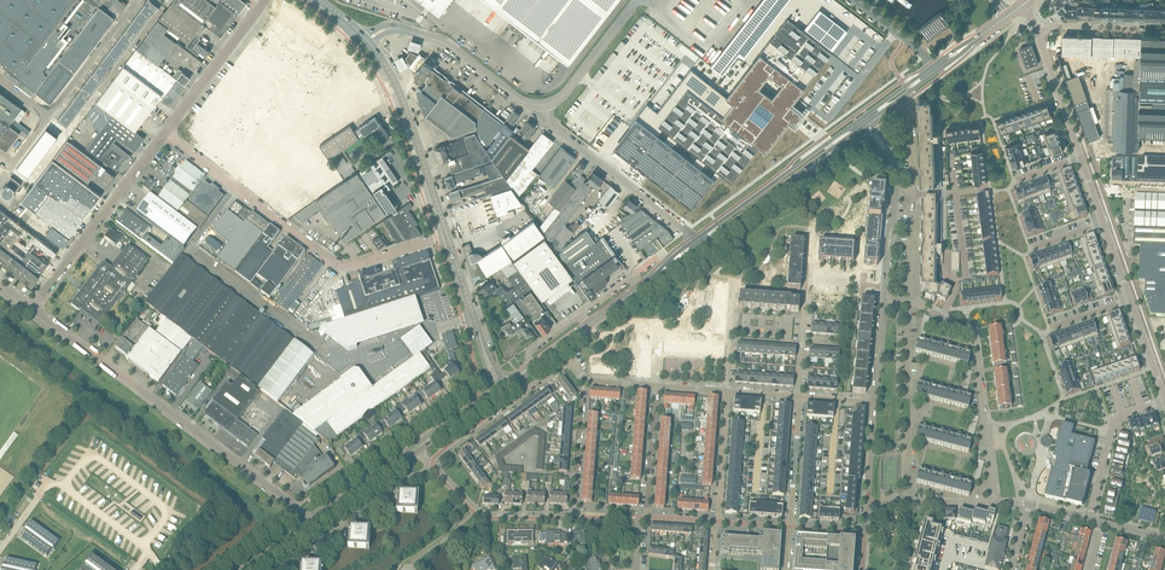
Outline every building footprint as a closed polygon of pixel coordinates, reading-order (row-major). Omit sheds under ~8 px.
[(8,69),(5,74),(19,85),(31,94),(34,90),(40,94),(50,101),(74,69),(115,16),(117,17),(126,5),(121,2),(119,0),(0,0),(0,63),(8,69)] [(57,120),(67,128),(78,114),(102,81),(111,69),(119,59),(123,54),(158,7),(150,1),(151,0),(146,0),(146,1),(147,2),(59,118),(57,120)] [(173,1),(206,26),(221,37),(226,31),(238,15),(246,3),(245,4),(241,1),(240,0),(173,0),(173,1)] [(450,0),(419,0),(439,15),(450,0)] [(569,62),(617,0),(489,0),(569,62)] [(907,9),(909,10),(911,9),(913,7),(913,3),(911,2),(909,0),(894,0),(907,9)] [(1052,4),(1056,10),(1064,4),(1068,10),(1068,8),(1072,5),(1078,5),(1078,1),(1068,1),(1068,0),(1052,0),(1052,4)] [(1095,17),(1117,18),(1117,7),(1108,7),(1108,5),(1108,4),(1110,4),(1110,0),(1107,0),(1107,1),(1104,1),(1104,5),(1105,5),(1105,7),(1096,6),(1095,17)] [(1117,18),(1139,19),(1140,8),(1133,7),(1133,0),(1129,0),(1129,1),(1127,1),(1126,6),(1124,6),(1124,7),(1117,7),(1117,18)] [(164,12),(158,20),(161,23),(168,28),(187,42),(194,33),(198,36),(206,26),(173,1),(164,12)] [(1140,8),(1139,19),(1161,20),(1162,8),(1162,5),(1153,5),(1153,2),(1149,2),(1149,3),(1149,7),(1149,8),(1140,8)] [(1064,4),(1056,10),(1062,17),(1064,19),(1067,20),(1068,20),(1068,10),(1064,4)] [(1078,8),(1078,17),(1088,17),(1088,7),(1079,7),(1078,6),(1078,8)] [(1068,10),(1068,20),(1072,20),(1078,20),(1078,17),(1078,8),(1071,8),(1071,10),(1068,10)] [(928,40),(950,24),(941,12),(919,29),(928,40)] [(657,112),(647,104),(630,126),(644,137),(627,159),(692,209),(720,173),(731,182),(758,146),(766,152),(794,115),(787,109),(831,52),(787,18),(726,96),(691,69),(657,112)] [(158,20),(145,38),(164,53),(164,52),(169,46),(174,50),(171,54),(194,72),(202,61),(184,47),(178,43),(176,41),(174,40),(173,39),(165,32),(168,28),(161,23),(158,20)] [(837,23),(822,41),(828,46),(842,27),(837,23)] [(265,41),(235,81),(236,82),(244,88),(251,94),(259,99),(267,105),(274,111),(282,117),(290,123),(298,129),(305,134),(313,140),(320,146),(375,107),(358,95),(363,89),(296,39),(278,26),(266,42),(265,41)] [(1025,29),(1019,27),(1016,33),(1023,35),(1025,29)] [(186,44),(185,45),(186,45),(197,54),(198,54),(198,53),(200,51),(206,56),(210,51),(205,48),(208,43),(204,41),(200,37),(198,36),(194,33),(187,42),(186,44)] [(1062,53),(1126,56),(1134,56),(1134,59),(1141,59),(1141,74),(1134,74),(1126,74),(1124,74),(1124,76),(1119,76),(1119,82),(1113,82),(1113,89),(1124,89),(1124,90),(1107,89),(1105,137),(1108,137),(1108,142),(1113,143),(1113,150),(1138,150),(1138,144),(1139,137),(1164,138),(1164,39),(1141,38),(1138,38),(1131,38),(1130,38),(1126,38),(1123,38),(1122,38),(1118,37),(1115,37),(1113,37),(1110,37),(1106,37),(1105,37),(1102,37),(1099,37),(1097,37),(1094,37),(1092,37),(1089,36),(1086,36),(1079,36),(1078,36),(1077,36),(1076,36),(1073,36),(1070,36),(1067,36),(1063,36),(1062,53)] [(145,38),(137,48),(151,59),(161,67),(164,63),(161,61),(159,59),(164,53),(145,38)] [(409,38),(407,46),(418,49),(421,41),(409,38)] [(1032,44),(1020,48),(1026,68),(1038,63),(1032,44)] [(137,48),(122,68),(131,75),(163,98),(161,100),(169,106),(183,87),(185,85),(173,76),(161,67),(151,59),(137,48)] [(409,66),(415,70),(425,58),(419,53),(416,56),(411,52),(406,59),(412,63),(409,66)] [(402,54),(394,58),(400,68),(407,64),(402,54)] [(475,128),(487,145),(499,129),(503,123),(490,114),(431,68),(432,66),(426,61),(414,75),(421,80),(422,79),(427,83),(421,90),(418,88),(416,91),(424,116),(426,115),(452,135),(475,128)] [(122,68),(96,102),(106,109),(107,110),(113,114),(135,130),(159,98),(161,100),(163,98),(131,75),(122,68)] [(178,68),(173,76),(185,85),(190,77),(178,68)] [(228,76),(217,91),(225,97),(236,82),(235,81),(228,76)] [(1066,80),(1087,142),(1100,137),(1078,76),(1066,80)] [(236,82),(225,97),(233,103),(244,88),(236,82)] [(244,88),(233,103),(240,108),(251,94),(244,88)] [(6,152),(19,134),(7,125),(13,118),(19,122),(22,118),(26,112),(0,92),(0,148),(6,152)] [(251,94),(240,108),(248,114),(259,99),(251,94)] [(259,99),(248,114),(256,120),(267,105),(259,99)] [(919,114),(922,189),(934,188),(939,188),(941,188),(939,141),(941,141),(940,123),(932,124),(931,99),(918,100),(919,114)] [(1053,117),(1048,104),(1041,106),(1046,120),(1053,117)] [(267,105),(256,120),(263,126),(274,111),(267,105)] [(1046,120),(1041,106),(1035,108),(1040,122),(1046,120)] [(1035,108),(1029,111),(1033,124),(1040,122),(1035,108)] [(100,131),(87,148),(100,159),(104,154),(105,153),(108,154),(112,149),(121,156),(116,162),(113,160),(109,165),(116,171),(117,171),(120,168),(121,166),(126,159),(127,160),(131,156),(113,142),(117,137),(135,151),(145,138),(135,130),(113,114),(107,110),(103,115),(102,114),(93,126),(100,131)] [(514,123),(520,115),(513,110),(507,118),(514,123)] [(274,111),(263,126),(271,132),(282,117),(274,111)] [(1027,126),(1033,124),(1029,111),(1022,113),(1027,126)] [(201,112),(194,122),(201,127),(209,118),(201,112)] [(1027,126),(1022,113),(1016,115),(1021,128),(1027,126)] [(1021,128),(1016,115),(1010,117),(1014,129),(1015,131),(1021,128)] [(282,117),(271,132),(279,138),(290,123),(282,117)] [(373,118),(354,131),(359,138),(366,134),(380,124),(379,124),(375,117),(373,118)] [(1010,117),(1004,119),(1008,131),(1014,129),(1010,117)] [(201,127),(194,137),(202,143),(209,133),(216,124),(209,118),(201,127)] [(1008,131),(1004,119),(997,122),(1002,135),(1009,133),(1008,131)] [(30,131),(16,120),(13,124),(28,135),(30,131)] [(525,132),(520,139),(523,141),(528,135),(535,127),(534,126),(532,125),(528,121),(527,122),(525,124),(526,124),(522,130),(525,132)] [(194,122),(187,131),(194,137),(201,127),(194,122)] [(290,123),(279,138),(286,143),(298,129),(290,123)] [(380,124),(366,134),(368,137),(375,132),(382,143),(384,141),(385,142),(386,141),(386,140),(390,137),(383,126),(381,124),(380,123),(379,124),(380,124)] [(494,155),(510,134),(513,130),(504,123),(503,123),(499,129),(502,131),(487,150),(494,155)] [(216,124),(209,133),(217,139),(224,129),(216,124)] [(331,138),(320,146),(322,149),(329,159),(359,138),(354,131),(350,125),(331,138)] [(974,138),(981,137),(979,126),(973,126),(974,138)] [(517,127),(512,134),(515,136),(515,135),(516,135),(520,130),(517,127)] [(47,128),(43,133),(55,141),(58,137),(47,128)] [(217,139),(210,149),(217,155),(225,145),(232,135),(224,129),(217,139)] [(298,129),(286,143),(294,149),(305,134),(298,129)] [(953,129),(946,130),(948,141),(954,140),(953,129)] [(1045,140),(1059,135),(1056,129),(1043,133),(1045,140)] [(554,141),(542,132),(529,149),(520,161),(532,170),(554,141)] [(43,133),(40,137),(51,146),(55,141),(43,133)] [(209,133),(202,143),(210,149),(217,139),(209,133)] [(305,134),(294,149),(302,155),(313,140),(305,134)] [(485,165),(494,162),(491,158),(475,134),(464,137),(465,139),(444,145),(435,148),(439,163),(447,160),(452,175),(478,167),(481,166),(485,165)] [(494,162),(503,176),(506,179),(520,161),(529,149),(510,134),(494,155),(491,158),(494,162)] [(225,145),(217,155),(225,160),(232,151),(240,141),(232,135),(225,145)] [(1047,146),(1061,141),(1059,135),(1045,140),(1047,146)] [(40,137),(37,141),(48,150),(51,146),(40,137)] [(101,165),(67,140),(55,156),(89,182),(95,174),(96,175),(97,175),(98,173),(98,171),(97,171),(101,165)] [(313,140),(302,155),(309,160),(320,146),(313,140)] [(37,141),(33,146),(45,154),(48,150),(37,141)] [(240,141),(232,151),(240,157),(247,147),(240,141)] [(1006,150),(1007,153),(1007,154),(1023,148),(1020,141),(1005,146),(1006,147),(1007,150),(1006,150)] [(1064,150),(1061,141),(1047,146),(1050,155),(1064,150)] [(33,146),(30,150),(42,159),(45,154),(33,146)] [(320,146),(309,160),(316,166),(325,154),(320,146)] [(240,157),(233,166),(241,173),(256,154),(247,147),(240,157)] [(539,175),(554,186),(576,159),(561,147),(539,175)] [(1009,158),(1010,157),(1011,160),(1025,155),(1023,148),(1007,154),(1008,154),(1009,158)] [(30,150),(27,154),(38,163),(42,159),(30,150)] [(971,152),(972,159),(983,157),(983,150),(971,152)] [(232,151),(225,160),(233,166),(240,157),(232,151)] [(27,154),(23,159),(35,168),(38,163),(27,154)] [(325,154),(316,166),(324,172),(331,163),(325,154)] [(1011,160),(1011,161),(1010,162),(1012,165),(1013,167),(1013,168),(1017,166),(1017,167),(1018,166),(1028,162),(1025,155),(1011,160)] [(316,201),(294,216),(303,222),(320,210),(323,208),(331,220),(344,241),(391,209),(394,213),(398,210),(395,206),(384,190),(398,181),(382,156),(344,182),(316,201)] [(262,158),(247,177),(256,184),(263,174),(270,164),(262,158)] [(23,159),(20,163),(32,172),(35,168),(23,159)] [(45,233),(62,246),(63,246),(73,232),(101,196),(52,159),(31,188),(21,201),(51,224),(49,227),(50,227),(45,233)] [(1113,159),(1112,183),(1164,185),(1164,161),(1113,159)] [(152,194),(167,206),(191,224),(199,230),(208,218),(186,201),(205,176),(196,169),(186,161),(167,186),(164,190),(163,191),(157,186),(155,189),(152,194)] [(520,161),(506,179),(511,187),(518,197),(536,173),(532,170),(520,161)] [(494,162),(485,165),(487,173),(489,179),(497,176),(498,177),(503,176),(494,162)] [(568,191),(560,201),(565,204),(571,197),(583,180),(585,178),(580,174),(586,166),(584,165),(585,165),(582,162),(581,163),(580,162),(571,173),(574,175),(574,176),(575,177),(570,183),(566,189),(568,191)] [(20,163),(16,168),(28,177),(32,172),(20,163)] [(324,172),(316,181),(330,191),(344,182),(331,163),(324,172)] [(263,174),(256,184),(263,190),(271,180),(278,170),(270,164),(263,174)] [(478,167),(452,175),(445,178),(448,188),(455,185),(453,181),(458,179),(458,180),(481,173),(478,167)] [(100,176),(110,183),(115,176),(114,175),(106,169),(100,176)] [(1073,176),(1071,169),(1057,174),(1059,181),(1073,176)] [(271,180),(263,190),(271,195),(278,186),(286,176),(278,170),(271,180)] [(583,180),(571,197),(580,204),(592,188),(595,184),(597,186),(603,179),(593,172),(585,182),(583,180)] [(7,181),(17,189),(21,184),(10,176),(7,181)] [(278,186),(271,195),(279,201),(286,192),(293,182),(286,176),(278,186)] [(483,182),(462,189),(463,192),(464,196),(485,189),(487,195),(511,187),(506,179),(503,176),(498,177),(483,182)] [(1073,176),(1059,181),(1060,182),(1061,187),(1075,182),(1073,176)] [(974,178),(975,185),(987,183),(986,177),(974,178)] [(1043,179),(1043,178),(1040,180),(1039,181),(1044,195),(1051,192),(1046,178),(1045,178),(1046,178),(1043,179)] [(155,189),(153,187),(155,184),(149,179),(143,187),(152,194),(155,189)] [(566,180),(549,202),(560,211),(565,204),(560,201),(568,191),(566,189),(570,183),(566,180)] [(1039,181),(1038,181),(1038,180),(1035,181),(1035,182),(1033,183),(1037,197),(1044,195),(1039,181)] [(316,181),(308,193),(317,200),(330,191),(316,181)] [(208,217),(224,197),(218,193),(219,191),(212,185),(210,187),(204,182),(189,203),(208,217)] [(286,192),(279,201),(286,207),(294,198),(301,188),(293,182),(286,192)] [(1064,193),(1077,188),(1075,182),(1061,187),(1064,193)] [(1037,197),(1033,183),(1030,184),(1030,183),(1027,184),(1027,185),(1026,185),(1031,199),(1037,197)] [(607,190),(606,191),(616,198),(616,197),(620,193),(610,185),(607,190)] [(1031,199),(1026,185),(1025,186),(1025,185),(1022,186),(1022,187),(1020,187),(1019,187),(1024,201),(1025,201),(1031,199)] [(1016,201),(1017,201),(1018,205),(1025,203),(1025,201),(1024,201),(1019,187),(1018,188),(1018,187),(1014,189),(1013,190),(1013,189),(1015,197),(1015,198),(1016,201)] [(301,188),(294,198),(306,207),(317,200),(308,193),(301,188)] [(511,188),(491,195),(497,212),(522,203),(511,188)] [(866,246),(864,263),(866,264),(868,264),(868,263),(871,263),(871,264),(876,265),(878,265),(878,262),(879,258),(885,189),(883,189),(878,188),(871,188),(871,190),(871,192),(872,192),(872,195),(871,195),(869,208),(869,210),(869,214),(868,219),(868,222),(867,227),(867,231),(867,235),(866,239),(866,243),(866,246)] [(1066,199),(1079,195),(1077,188),(1064,193),(1066,199)] [(462,189),(449,193),(451,200),(461,197),(464,196),(463,192),(462,189)] [(197,230),(151,194),(137,212),(184,247),(197,230)] [(977,202),(989,201),(988,194),(977,196),(977,202)] [(1134,246),(1140,246),(1140,264),(1139,281),(1145,281),(1164,282),(1164,195),(1136,194),(1134,246)] [(1068,205),(1082,201),(1079,195),(1066,199),(1068,205)] [(560,211),(544,232),(546,236),(558,252),(574,231),(565,224),(580,204),(571,197),(565,204),(560,211)] [(294,198),(286,207),(296,214),(306,207),(294,198)] [(628,199),(625,204),(624,205),(632,212),(637,206),(628,199)] [(922,199),(921,288),(927,288),(934,288),(934,264),(941,264),(942,264),(943,252),(943,243),(941,243),(941,200),(942,199),(941,199),(941,200),(939,200),(939,199),(934,199),(934,200),(922,199)] [(227,211),(212,230),(229,243),(251,213),(244,208),(244,209),(235,202),(236,201),(235,201),(228,211),(227,211)] [(1073,211),(1084,207),(1082,201),(1068,205),(1070,212),(1073,211)] [(394,213),(374,226),(375,229),(384,223),(397,242),(421,234),(415,226),(418,224),(416,221),(414,218),(411,213),(408,210),(412,207),(409,203),(409,202),(398,210),(394,213)] [(1076,219),(1087,215),(1084,207),(1073,211),(1076,219)] [(654,219),(640,208),(625,220),(621,223),(641,250),(645,246),(667,229),(654,219)] [(5,265),(8,268),(18,275),(19,276),(27,281),(32,285),(40,275),(41,273),(45,268),(46,267),(48,264),(30,251),(32,248),(35,245),(36,244),(54,257),(57,252),(9,216),(0,209),(0,261),(5,265)] [(125,209),(116,221),(117,222),(142,241),(173,264),(181,254),(185,249),(169,238),(164,244),(162,247),(146,235),(148,233),(151,229),(126,210),(125,209)] [(1021,215),(1022,215),(1022,218),(1023,222),(1039,216),(1036,209),(1021,215)] [(229,243),(217,259),(235,272),(245,259),(270,226),(252,212),(251,213),(229,243)] [(1026,228),(1041,223),(1039,216),(1023,222),(1025,226),(1026,228)] [(534,221),(503,243),(514,258),(544,236),(534,221)] [(1034,234),(1043,230),(1041,223),(1026,228),(1027,230),(1026,230),(1027,233),(1028,233),(1029,235),(1028,235),(1028,236),(1032,234),(1033,235),(1034,234)] [(245,259),(235,272),(251,284),(254,279),(256,277),(258,275),(273,254),(272,253),(273,252),(268,248),(280,233),(270,226),(245,259)] [(111,229),(105,237),(104,238),(105,239),(105,238),(116,246),(115,247),(116,247),(122,238),(111,229)] [(674,238),(667,229),(645,246),(651,255),(674,238)] [(562,249),(558,252),(565,263),(597,240),(598,239),(596,236),(592,238),(586,230),(573,240),(568,243),(562,248),(562,249)] [(785,309),(785,311),(787,311),(789,311),(789,310),(791,310),(791,311),(799,312),(799,310),(799,309),(799,308),(798,308),(798,305),(799,305),(804,235),(804,234),(803,234),(802,234),(800,234),(800,235),(798,234),(798,233),(790,233),(790,235),(789,235),(788,239),(790,240),(785,309)] [(994,240),(993,233),(982,235),(982,242),(994,240)] [(1080,241),(1083,249),(1097,244),(1093,234),(1080,239),(1080,241)] [(379,236),(378,237),(373,240),(378,249),(385,244),(380,235),(379,236)] [(565,263),(583,288),(587,293),(591,299),(596,295),(608,286),(609,278),(606,273),(619,264),(622,262),(615,253),(607,242),(603,236),(600,239),(599,240),(598,239),(597,240),(565,263)] [(273,254),(258,275),(268,283),(261,292),(270,298),(305,252),(299,248),(293,243),(291,241),(290,241),(286,237),(280,245),(279,244),(273,252),(272,253),(273,254)] [(568,281),(573,277),(545,237),(513,261),(542,300),(547,296),(548,296),(552,302),(572,287),(568,281)] [(819,242),(818,260),(827,261),(830,261),(832,261),(837,262),(841,262),(842,262),(848,262),(851,263),(853,263),(854,255),(854,253),(855,244),(854,244),(852,244),(849,244),(844,243),(842,243),(839,243),(832,242),(828,242),(819,242)] [(983,250),(995,249),(994,242),(983,243),(983,250)] [(476,283),(481,279),(481,278),(512,259),(501,244),(480,257),(479,254),(476,252),(473,253),(469,243),(462,245),(472,276),(474,276),(476,283)] [(1066,260),(1073,258),(1068,243),(1067,244),(1065,245),(1065,244),(1062,245),(1062,246),(1061,246),(1066,260)] [(1099,250),(1097,244),(1083,249),(1085,255),(1099,250)] [(77,295),(71,303),(72,304),(71,305),(78,310),(79,311),(80,312),(81,310),(100,325),(101,324),(127,289),(132,283),(149,260),(129,245),(126,249),(111,268),(104,262),(103,263),(101,262),(97,267),(99,269),(85,287),(82,285),(82,286),(80,288),(79,289),(81,290),(82,291),(79,296),(77,295)] [(1057,247),(1057,248),(1055,248),(1059,262),(1066,260),(1061,246),(1060,247),(1060,246),(1057,247)] [(1049,250),(1048,251),(1053,265),(1059,262),(1055,248),(1052,249),(1049,250)] [(1048,251),(1047,251),(1047,250),(1044,251),(1044,252),(1042,253),(1046,267),(1053,265),(1048,251)] [(1085,255),(1088,262),(1101,257),(1099,250),(1085,255)] [(352,287),(336,292),(343,315),(345,320),(401,302),(415,297),(439,289),(430,261),(429,256),(428,253),(424,254),(423,254),(422,255),(402,261),(393,264),(395,271),(395,273),(379,278),(378,276),(376,271),(359,277),(360,281),(361,284),(352,287)] [(1035,255),(1040,269),(1046,267),(1042,253),(1039,254),(1039,253),(1036,254),(1036,255),(1035,255)] [(166,273),(144,302),(146,303),(158,312),(160,313),(196,265),(181,254),(173,264),(172,265),(170,268),(166,273)] [(288,312),(315,277),(323,266),(308,254),(273,301),(288,312)] [(1040,269),(1035,255),(1034,256),(1033,255),(1029,257),(1028,258),(1028,257),(1030,264),(1030,265),(1030,266),(1031,269),(1032,269),(1033,272),(1040,269)] [(1090,268),(1103,263),(1101,257),(1088,262),(1090,268)] [(496,288),(494,289),(496,292),(507,306),(515,320),(518,318),(524,315),(513,301),(519,297),(523,294),(531,288),(511,261),(501,268),(514,286),(506,292),(503,287),(501,284),(496,288)] [(1103,263),(1090,268),(1092,275),(1106,270),(1103,264),(1103,263)] [(196,265),(160,313),(160,314),(173,324),(209,276),(196,265)] [(987,276),(998,275),(997,268),(986,270),(987,276)] [(1106,270),(1092,275),(1094,281),(1108,276),(1106,270)] [(209,276),(173,324),(186,334),(223,286),(209,276)] [(1097,288),(1110,283),(1108,276),(1094,281),(1097,288)] [(254,279),(251,284),(258,290),(262,285),(254,279)] [(493,281),(481,287),(484,294),(490,292),(494,289),(496,288),(495,285),(493,281)] [(1145,297),(1151,316),(1164,316),(1164,282),(1145,281),(1145,297)] [(1038,287),(1038,288),(1039,288),(1040,290),(1039,291),(1040,294),(1040,295),(1056,289),(1053,282),(1038,287)] [(1101,292),(1103,296),(1114,292),(1110,283),(1097,288),(1098,293),(1101,292)] [(223,286),(186,334),(193,339),(200,344),(236,296),(223,286)] [(939,291),(937,296),(940,297),(939,299),(945,302),(948,295),(951,291),(944,287),(941,286),(939,291)] [(1076,290),(1081,305),(1082,304),(1085,303),(1085,302),(1088,302),(1083,287),(1076,290)] [(927,293),(925,297),(931,300),(934,302),(935,300),(936,297),(937,296),(939,291),(934,288),(927,288),(927,293)] [(993,289),(995,301),(1001,300),(1000,288),(993,289)] [(742,289),(740,308),(776,310),(777,291),(742,289)] [(987,290),(988,301),(995,301),(993,289),(987,290)] [(1043,301),(1058,296),(1056,289),(1040,295),(1041,295),(1042,299),(1042,298),(1043,301)] [(1069,292),(1074,307),(1075,306),(1077,305),(1077,306),(1081,305),(1076,290),(1069,292)] [(519,297),(513,301),(524,315),(530,311),(536,320),(542,316),(541,315),(545,312),(531,292),(521,299),(519,297)] [(962,305),(969,304),(967,292),(960,293),(962,305)] [(974,292),(967,292),(969,304),(975,303),(974,292)] [(236,296),(200,344),(204,347),(217,357),(229,367),(266,318),(236,296)] [(1045,308),(1060,303),(1058,296),(1043,301),(1044,304),(1045,308)] [(345,320),(320,328),(349,350),(357,347),(357,345),(356,343),(402,328),(401,325),(404,324),(413,321),(413,320),(418,319),(411,299),(415,298),(415,297),(401,302),(345,320)] [(866,393),(875,300),(861,299),(852,392),(866,393)] [(1047,312),(1048,315),(1052,314),(1054,314),(1053,313),(1063,310),(1060,303),(1045,308),(1045,309),(1046,312),(1047,312)] [(1109,323),(1123,318),(1120,312),(1107,316),(1109,323)] [(120,342),(116,348),(125,355),(124,355),(126,358),(128,360),(128,359),(130,360),(131,362),(133,363),(146,373),(148,375),(150,376),(155,380),(159,383),(159,382),(190,342),(193,339),(186,334),(173,324),(160,314),(154,321),(161,326),(155,333),(137,319),(122,339),(120,342)] [(509,322),(501,327),(503,331),(506,329),(510,337),(521,330),(525,335),(527,338),(533,334),(531,331),(529,332),(527,328),(531,325),(524,315),(518,318),(519,321),(517,322),(511,325),(509,322)] [(537,321),(535,322),(543,333),(550,328),(542,316),(536,320),(537,321)] [(266,318),(229,367),(230,367),(241,375),(242,376),(243,377),(280,329),(266,318)] [(1123,318),(1109,323),(1111,329),(1125,325),(1123,318)] [(1099,335),(1094,321),(1093,321),(1091,322),(1088,323),(1087,324),(1092,338),(1099,335)] [(812,333),(819,334),(820,324),(812,323),(812,333)] [(1092,338),(1087,324),(1086,324),(1086,323),(1083,324),(1083,325),(1081,326),(1085,340),(1092,338)] [(420,325),(402,338),(415,356),(433,343),(420,325)] [(842,325),(834,325),(833,335),(841,335),(842,325)] [(1125,325),(1111,329),(1113,336),(1127,331),(1125,325)] [(1079,342),(1085,340),(1081,326),(1078,327),(1078,326),(1075,327),(1075,328),(1074,328),(1079,342)] [(988,329),(989,337),(988,337),(988,339),(990,339),(992,355),(990,355),(991,358),(992,358),(993,366),(1005,364),(1001,327),(988,329)] [(1070,329),(1070,330),(1068,331),(1072,345),(1079,342),(1074,328),(1073,329),(1073,328),(1070,329)] [(280,329),(243,377),(257,387),(293,339),(280,329)] [(441,335),(447,351),(452,349),(458,347),(453,331),(441,335)] [(1068,331),(1065,331),(1062,332),(1061,333),(1066,347),(1072,345),(1068,331)] [(1127,331),(1113,336),(1115,342),(1129,337),(1127,331)] [(1059,349),(1060,349),(1066,347),(1061,333),(1060,333),(1057,334),(1055,335),(1054,335),(1059,349)] [(1054,335),(1053,336),(1053,335),(1049,336),(1049,337),(1048,337),(1047,337),(1050,344),(1049,344),(1050,346),(1051,349),(1052,349),(1053,353),(1060,351),(1060,349),(1059,349),(1054,335)] [(1118,348),(1131,343),(1129,337),(1115,342),(1118,348)] [(185,356),(163,385),(164,386),(164,387),(165,388),(166,387),(176,395),(189,378),(191,377),(190,376),(198,366),(193,362),(204,347),(200,344),(193,339),(190,342),(193,345),(185,356)] [(293,339),(257,387),(261,391),(277,403),(314,355),(293,339)] [(918,339),(915,351),(922,353),(922,354),(925,355),(925,354),(940,358),(939,359),(943,359),(943,358),(957,362),(957,363),(960,364),(960,363),(968,365),(971,353),(918,339)] [(737,352),(745,353),(745,343),(738,342),(737,352)] [(759,354),(766,355),(767,345),(760,344),(759,354)] [(796,347),(789,346),(788,356),(795,357),(796,347)] [(810,358),(810,360),(814,360),(814,362),(817,363),(817,361),(817,358),(818,348),(810,348),(810,358)] [(424,359),(428,356),(430,355),(426,349),(424,351),(420,354),(424,359)] [(447,351),(447,352),(450,362),(446,364),(449,368),(441,374),(438,370),(434,373),(440,381),(448,375),(450,379),(459,373),(454,366),(458,364),(455,360),(452,349),(447,351)] [(832,349),(832,360),(839,360),(840,350),(832,349)] [(324,439),(328,443),(431,368),(424,359),(420,354),(396,371),(371,389),(314,431),(324,439)] [(428,356),(424,359),(431,368),(434,373),(438,370),(434,366),(432,363),(430,359),(428,356)] [(1134,372),(1140,370),(1136,356),(1129,358),(1134,372)] [(1129,358),(1123,360),(1127,374),(1134,372),(1129,358)] [(1121,376),(1127,374),(1123,360),(1117,363),(1121,376)] [(1060,374),(1075,369),(1073,362),(1058,367),(1059,370),(1058,370),(1060,374),(1059,374),(1060,374)] [(592,371),(608,372),(609,364),(592,363),(592,371)] [(1115,378),(1121,376),(1117,363),(1110,365),(1115,378)] [(1104,367),(1109,380),(1115,378),(1110,365),(1104,367)] [(230,367),(225,374),(236,382),(241,375),(230,367)] [(1098,369),(1103,383),(1109,380),(1104,367),(1098,369)] [(736,372),(735,382),(742,383),(743,373),(743,369),(740,368),(740,373),(736,372)] [(743,373),(742,383),(750,384),(750,373),(751,369),(747,369),(747,373),(743,373)] [(1077,376),(1075,369),(1060,374),(1060,375),(1061,378),(1062,378),(1063,381),(1077,376)] [(1103,383),(1098,369),(1092,371),(1096,385),(1103,383)] [(994,371),(995,380),(993,380),(994,382),(995,382),(997,398),(996,398),(996,401),(997,401),(998,408),(1011,407),(1006,370),(994,371)] [(342,380),(293,415),(305,424),(314,431),(371,389),(371,388),(358,371),(354,371),(343,379),(342,380)] [(772,375),(771,385),(778,386),(779,376),(780,371),(776,371),(776,375),(772,375)] [(779,376),(778,386),(786,386),(786,376),(787,372),(784,372),(783,374),(779,374),(779,376)] [(786,376),(786,386),(793,387),(794,377),(794,372),(791,372),(791,376),(786,376)] [(435,382),(429,387),(435,395),(441,391),(436,384),(440,381),(434,373),(430,376),(435,382)] [(758,374),(757,384),(764,385),(765,375),(758,374)] [(205,413),(204,414),(222,428),(248,447),(257,435),(242,424),(238,421),(252,403),(261,391),(257,387),(243,377),(242,376),(233,387),(228,383),(214,401),(212,399),(206,407),(208,409),(205,413)] [(1064,388),(1079,383),(1080,383),(1077,376),(1063,381),(1064,384),(1063,384),(1064,387),(1064,388)] [(568,383),(564,377),(555,383),(560,389),(562,388),(568,383)] [(807,388),(815,388),(816,378),(808,378),(807,388)] [(838,380),(830,379),(829,390),(837,390),(838,380)] [(201,383),(187,401),(198,410),(202,404),(205,401),(212,391),(201,383)] [(417,391),(422,399),(426,396),(428,400),(435,395),(429,387),(426,383),(420,388),(421,389),(417,391)] [(566,393),(572,389),(568,383),(562,388),(566,393)] [(968,408),(971,397),(918,383),(915,395),(923,397),(922,398),(925,398),(926,397),(940,401),(940,402),(943,403),(943,402),(957,406),(957,407),(960,407),(961,406),(968,408)] [(1073,393),(1081,390),(1079,383),(1064,388),(1065,389),(1066,392),(1067,392),(1068,395),(1067,395),(1071,394),(1072,394),(1073,394),(1073,393)] [(548,387),(553,394),(555,392),(557,391),(552,384),(548,387)] [(547,388),(541,392),(548,402),(554,398),(547,388)] [(577,394),(572,389),(566,393),(563,395),(567,401),(577,394)] [(590,398),(597,398),(598,389),(591,389),(590,398)] [(620,391),(613,390),(612,399),(619,400),(620,391)] [(419,401),(422,399),(417,391),(413,394),(415,397),(409,401),(415,409),(422,405),(419,401)] [(541,392),(535,397),(542,406),(545,404),(548,402),(541,392)] [(635,405),(635,407),(636,407),(645,407),(647,393),(636,392),(636,394),(637,394),(637,405),(635,405)] [(672,404),(673,395),(665,394),(664,409),(668,409),(669,404),(672,404)] [(693,411),(694,396),(687,396),(686,405),(690,405),(689,410),(693,411)] [(535,397),(529,401),(534,407),(537,406),(538,408),(542,406),(535,397)] [(708,412),(717,413),(718,398),(709,397),(708,412)] [(398,405),(403,413),(406,410),(409,414),(415,409),(409,401),(407,398),(398,405)] [(529,401),(524,405),(529,411),(534,407),(529,401)] [(396,411),(390,415),(396,424),(402,419),(399,415),(403,413),(398,405),(394,408),(396,411)] [(524,405),(518,409),(523,416),(529,411),(524,405)] [(645,407),(636,407),(635,421),(644,422),(645,407)] [(266,441),(257,452),(255,456),(270,467),(274,463),(302,427),(305,424),(293,415),(285,409),(262,438),(266,441)] [(518,409),(512,413),(517,420),(523,416),(518,409)] [(716,427),(717,413),(708,412),(707,427),(716,427)] [(512,413),(506,417),(511,424),(517,420),(512,413)] [(1155,414),(1148,416),(1152,427),(1152,429),(1160,427),(1155,414)] [(396,424),(390,415),(383,420),(382,417),(378,420),(383,427),(387,425),(389,428),(396,424)] [(588,429),(597,430),(598,415),(589,415),(588,429)] [(1148,416),(1142,419),(1146,429),(1152,427),(1148,416)] [(503,430),(509,426),(504,419),(498,423),(503,430)] [(1142,419),(1135,421),(1139,431),(1146,429),(1142,419)] [(373,427),(370,430),(376,438),(383,433),(380,430),(383,427),(378,420),(371,425),(373,427)] [(661,420),(660,435),(669,435),(670,421),(661,420)] [(644,422),(635,421),(634,435),(643,436),(644,422)] [(1123,425),(1122,431),(1132,434),(1139,431),(1135,421),(1123,425)] [(506,434),(503,430),(498,423),(493,428),(497,434),(500,438),(506,434)] [(1045,497),(1079,505),(1082,506),(1091,474),(1087,473),(1095,442),(1072,436),(1074,427),(1062,423),(1053,458),(1057,459),(1055,469),(1053,468),(1045,497)] [(302,427),(274,463),(294,479),(295,480),(300,476),(299,475),(323,458),(314,445),(318,440),(302,427)] [(706,441),(715,442),(716,427),(707,427),(706,441)] [(919,427),(916,438),(923,440),(923,441),(926,442),(926,441),(940,445),(940,446),(943,447),(944,446),(958,449),(958,450),(961,451),(961,450),(968,452),(971,440),(919,427)] [(497,434),(493,428),(487,432),(492,438),(497,434)] [(545,433),(534,428),(535,435),(538,437),(545,433)] [(595,444),(597,430),(588,429),(586,444),(595,444)] [(370,442),(376,438),(370,430),(364,434),(362,431),(358,434),(364,441),(367,439),(370,442)] [(1122,431),(1119,440),(1130,443),(1132,434),(1122,431)] [(492,438),(487,432),(481,436),(486,443),(492,438)] [(0,453),(0,460),(1,460),(18,437),(14,434),(0,453)] [(357,439),(351,444),(357,452),(363,447),(360,444),(364,441),(358,434),(355,436),(357,439)] [(633,450),(642,451),(643,436),(634,435),(633,450)] [(669,435),(660,435),(659,449),(668,450),(669,435)] [(480,447),(486,443),(481,436),(475,440),(480,447)] [(1050,437),(1049,437),(1048,436),(1047,436),(1046,436),(1045,436),(1044,436),(1044,437),(1043,437),(1042,438),(1042,439),(1041,439),(1041,440),(1041,441),(1041,442),(1041,443),(1041,444),(1042,445),(1042,446),(1043,446),(1044,447),(1045,447),(1046,447),(1047,447),(1048,447),(1049,447),(1050,446),(1051,445),(1051,444),(1052,443),(1052,442),(1052,441),(1052,440),(1052,439),(1051,439),(1051,438),(1050,438),(1050,437)] [(1119,440),(1118,446),(1129,449),(1131,443),(1130,443),(1119,440)] [(714,456),(715,442),(706,441),(705,455),(714,456)] [(468,447),(458,454),(462,460),(469,455),(477,450),(479,448),(475,442),(472,445),(474,448),(470,450),(468,447)] [(1148,446),(1152,457),(1162,453),(1159,442),(1158,442),(1156,443),(1154,443),(1151,444),(1149,445),(1148,446)] [(350,457),(357,452),(351,444),(344,448),(342,446),(339,448),(344,456),(348,453),(350,457)] [(585,458),(594,459),(595,444),(586,444),(585,458)] [(1118,446),(1116,453),(1126,456),(1126,457),(1127,457),(1128,453),(1130,454),(1131,450),(1129,449),(1118,446)] [(659,449),(658,464),(667,464),(668,450),(659,449)] [(632,464),(641,465),(642,451),(633,450),(632,464)] [(1116,453),(1114,460),(1125,462),(1126,457),(1126,456),(1116,453)] [(469,455),(462,460),(467,466),(473,461),(469,455)] [(704,470),(713,471),(714,456),(705,455),(704,470)] [(299,475),(300,476),(308,488),(335,468),(326,456),(323,458),(299,475)] [(554,463),(559,464),(568,464),(568,457),(560,457),(554,456),(554,463)] [(593,473),(594,459),(585,458),(584,473),(593,473)] [(473,461),(467,466),(471,471),(477,467),(480,465),(480,464),(476,459),(473,461)] [(1114,460),(1113,466),(1123,469),(1125,462),(1114,460)] [(1157,460),(1155,461),(1156,464),(1155,465),(1157,472),(1164,469),(1164,461),(1158,464),(1157,460)] [(629,479),(640,480),(641,465),(632,464),(631,464),(630,466),(632,466),(631,477),(630,477),(629,479)] [(658,464),(657,478),(666,479),(667,464),(658,464)] [(1113,466),(1111,472),(1113,473),(1116,474),(1118,474),(1120,475),(1122,476),(1123,476),(1124,469),(1123,469),(1113,466)] [(477,467),(471,471),(475,477),(482,472),(480,470),(477,467)] [(712,485),(713,471),(704,470),(703,485),(712,485)] [(919,470),(916,482),(923,484),(923,485),(926,486),(927,485),(941,488),(941,489),(944,490),(944,489),(958,493),(958,494),(961,495),(961,494),(969,496),(972,484),(919,470)] [(482,472),(475,477),(479,483),(486,478),(482,472)] [(583,487),(592,488),(593,473),(584,473),(583,487)] [(486,478),(479,483),(483,489),(490,484),(486,478)] [(666,479),(657,478),(656,493),(665,493),(666,479)] [(503,484),(503,486),(506,486),(506,488),(505,504),(513,504),(514,494),(509,493),(509,489),(510,479),(509,479),(508,479),(507,479),(507,481),(503,481),(503,484)] [(559,494),(558,504),(566,504),(567,490),(570,490),(571,481),(567,480),(565,480),(564,489),(564,494),(559,494)] [(1111,486),(1122,489),(1123,483),(1113,480),(1111,486)] [(1110,492),(1120,495),(1122,489),(1111,486),(1110,492)] [(591,502),(592,488),(583,487),(582,502),(591,502)] [(535,504),(536,494),(532,493),(532,488),(528,488),(527,503),(535,504)] [(551,490),(550,503),(558,504),(559,494),(554,493),(554,488),(552,488),(551,488),(551,490)] [(514,494),(513,504),(522,505),(523,490),(519,489),(519,494),(514,494)] [(541,494),(536,494),(535,504),(544,505),(545,489),(541,489),(541,494)] [(403,491),(403,493),(401,493),(400,495),(398,495),(398,501),(397,511),(418,513),(418,505),(419,492),(403,491)] [(609,495),(609,504),(616,504),(617,495),(617,492),(614,492),(613,495),(609,495)] [(1110,492),(1108,499),(1118,502),(1120,495),(1110,492)] [(665,493),(656,493),(655,507),(664,508),(665,493)] [(679,509),(686,510),(687,500),(683,500),(684,495),(680,495),(679,509)] [(631,496),(631,505),(638,506),(639,497),(631,496)] [(701,502),(700,511),(708,511),(709,497),(705,496),(704,502),(701,502)] [(1118,502),(1108,499),(1106,505),(1117,507),(1118,502)] [(1104,512),(1115,515),(1117,507),(1106,505),(1104,512)] [(854,516),(854,515),(854,513),(855,513),(857,514),(858,507),(846,506),(846,508),(846,512),(846,513),(849,513),(849,515),(849,516),(854,516)] [(1139,516),(1138,518),(1138,520),(1153,524),(1153,522),(1154,520),(1155,518),(1155,516),(1156,513),(1156,512),(1141,508),(1141,509),(1140,512),(1139,514),(1139,516)] [(938,520),(936,527),(944,529),(946,519),(948,519),(955,519),(955,514),(955,509),(944,509),(943,519),(938,520)] [(957,519),(956,524),(963,526),(967,512),(960,510),(958,514),(957,519)] [(973,513),(970,524),(971,524),(977,526),(981,512),(974,510),(973,513)] [(987,513),(985,524),(992,526),(995,512),(988,510),(987,513)] [(134,512),(132,515),(140,521),(142,517),(134,512)] [(967,512),(963,526),(970,527),(971,524),(970,524),(973,513),(967,512)] [(981,512),(977,526),(984,527),(985,524),(987,513),(981,512)] [(1039,519),(1038,526),(1047,528),(1049,521),(1039,519)] [(54,548),(59,541),(31,521),(25,529),(27,531),(22,538),(47,556),(53,547),(54,548)] [(912,569),(933,569),(943,531),(931,528),(932,524),(924,522),(913,564),(914,564),(912,569)] [(349,537),(349,541),(348,547),(369,548),(370,532),(371,527),(355,526),(354,526),(354,529),(352,529),(352,531),(349,531),(349,537)] [(989,548),(988,553),(984,567),(988,568),(994,569),(1000,569),(1003,557),(1006,557),(1008,552),(1004,551),(1007,542),(1006,542),(1009,530),(995,526),(992,538),(992,537),(990,543),(989,548)] [(1038,526),(1036,533),(1045,535),(1047,528),(1038,526)] [(1081,529),(1079,537),(1089,539),(1091,532),(1081,529)] [(573,544),(590,544),(590,535),(585,535),(585,530),(573,530),(573,544)] [(508,535),(504,535),(504,536),(504,544),(514,544),(514,543),(522,543),(522,544),(531,544),(531,543),(533,543),(533,531),(517,531),(515,531),(508,531),(508,535)] [(546,532),(539,532),(539,535),(539,540),(539,541),(544,541),(544,540),(546,540),(546,541),(547,541),(547,543),(552,543),(552,541),(560,541),(560,544),(564,544),(564,542),(567,542),(567,533),(563,533),(560,533),(560,531),(546,531),(546,532)] [(760,532),(759,532),(758,539),(759,539),(758,554),(762,555),(762,557),(761,569),(779,569),(782,534),(763,532),(763,533),(759,533),(760,532)] [(1036,533),(1034,540),(1044,542),(1045,535),(1036,533)] [(721,545),(730,546),(730,537),(722,537),(721,545)] [(1079,537),(1077,544),(1087,546),(1089,539),(1079,537)] [(803,539),(801,569),(815,569),(846,569),(847,544),(842,544),(843,539),(827,538),(827,541),(803,539)] [(1118,539),(1116,546),(1125,549),(1127,541),(1118,539)] [(1034,540),(1032,547),(1042,549),(1044,542),(1034,540)] [(1077,544),(1075,551),(1085,553),(1087,546),(1077,544)] [(721,554),(729,554),(729,552),(730,546),(721,545),(721,554)] [(1116,546),(1114,553),(1124,556),(1125,549),(1116,546)] [(1032,547),(1030,554),(1040,556),(1042,549),(1032,547)] [(1155,556),(1164,559),(1164,556),(1164,551),(1156,549),(1155,556)] [(1075,551),(1074,558),(1083,560),(1085,553),(1075,551)] [(1055,560),(1057,553),(1053,552),(1053,556),(1050,555),(1049,559),(1055,560)] [(1114,553),(1112,560),(1122,563),(1124,556),(1114,553)] [(81,569),(112,569),(91,554),(86,561),(88,563),(86,565),(85,564),(81,569)] [(1030,554),(1028,561),(1038,563),(1040,556),(1030,554)] [(1151,555),(1149,562),(1163,566),(1164,559),(1155,556),(1151,555)] [(474,569),(488,569),(490,569),(494,569),(496,569),(489,556),(485,559),(477,563),(472,565),(474,569)] [(512,564),(513,569),(521,568),(522,569),(527,569),(526,556),(520,557),(512,558),(513,564),(512,564)] [(556,563),(548,557),(547,559),(544,557),(537,566),(543,569),(556,569),(559,566),(560,566),(561,565),(556,563)] [(602,569),(599,563),(598,563),(595,557),(585,561),(586,562),(583,564),(586,569),(598,569),(602,569)] [(37,565),(7,558),(5,566),(2,566),(1,569),(35,569),(37,565)] [(802,560),(802,558),(795,558),(793,558),(792,566),(801,566),(802,560)] [(1074,558),(1072,565),(1082,567),(1083,560),(1074,558)] [(1112,560),(1110,567),(1120,569),(1122,563),(1112,560)] [(1027,568),(1035,569),(1036,569),(1038,563),(1028,561),(1027,568)] [(301,569),(321,569),(322,563),(306,562),(306,564),(303,564),(303,566),(301,566),(301,569)]
